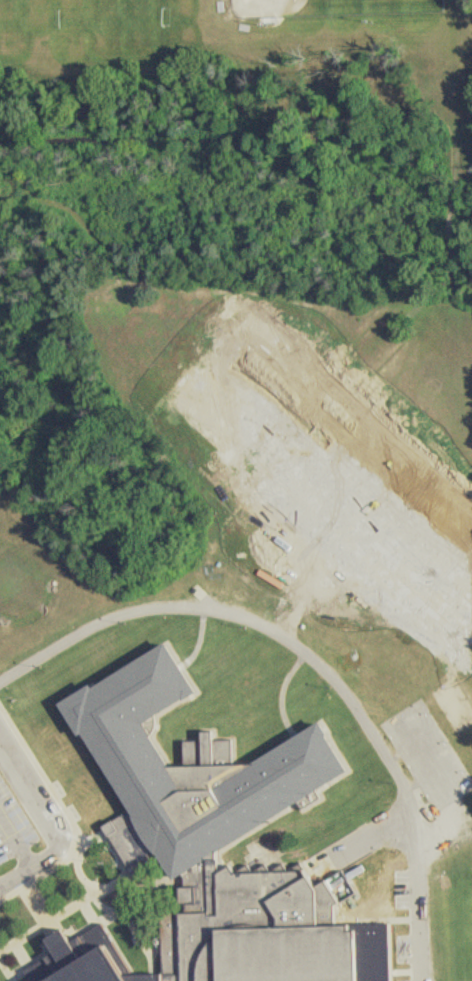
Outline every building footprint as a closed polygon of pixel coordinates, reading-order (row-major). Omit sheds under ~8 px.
[(172,649),(204,694),(153,728),(175,765),(190,766),(191,740),(209,740),(209,732),(221,732),(221,741),(242,740),(242,760),(256,765),(327,726),(354,771),(225,854),(187,879),(181,883),(71,703),(172,649)] [(401,924),(401,980),(40,980),(32,968),(55,953),(52,944),(76,931),(85,941),(111,922),(141,970),(172,974),(168,917),(191,912),(187,879),(225,854),(231,868),(243,873),(308,870),(325,885),(333,884),(349,905),(347,925),(401,924)]
